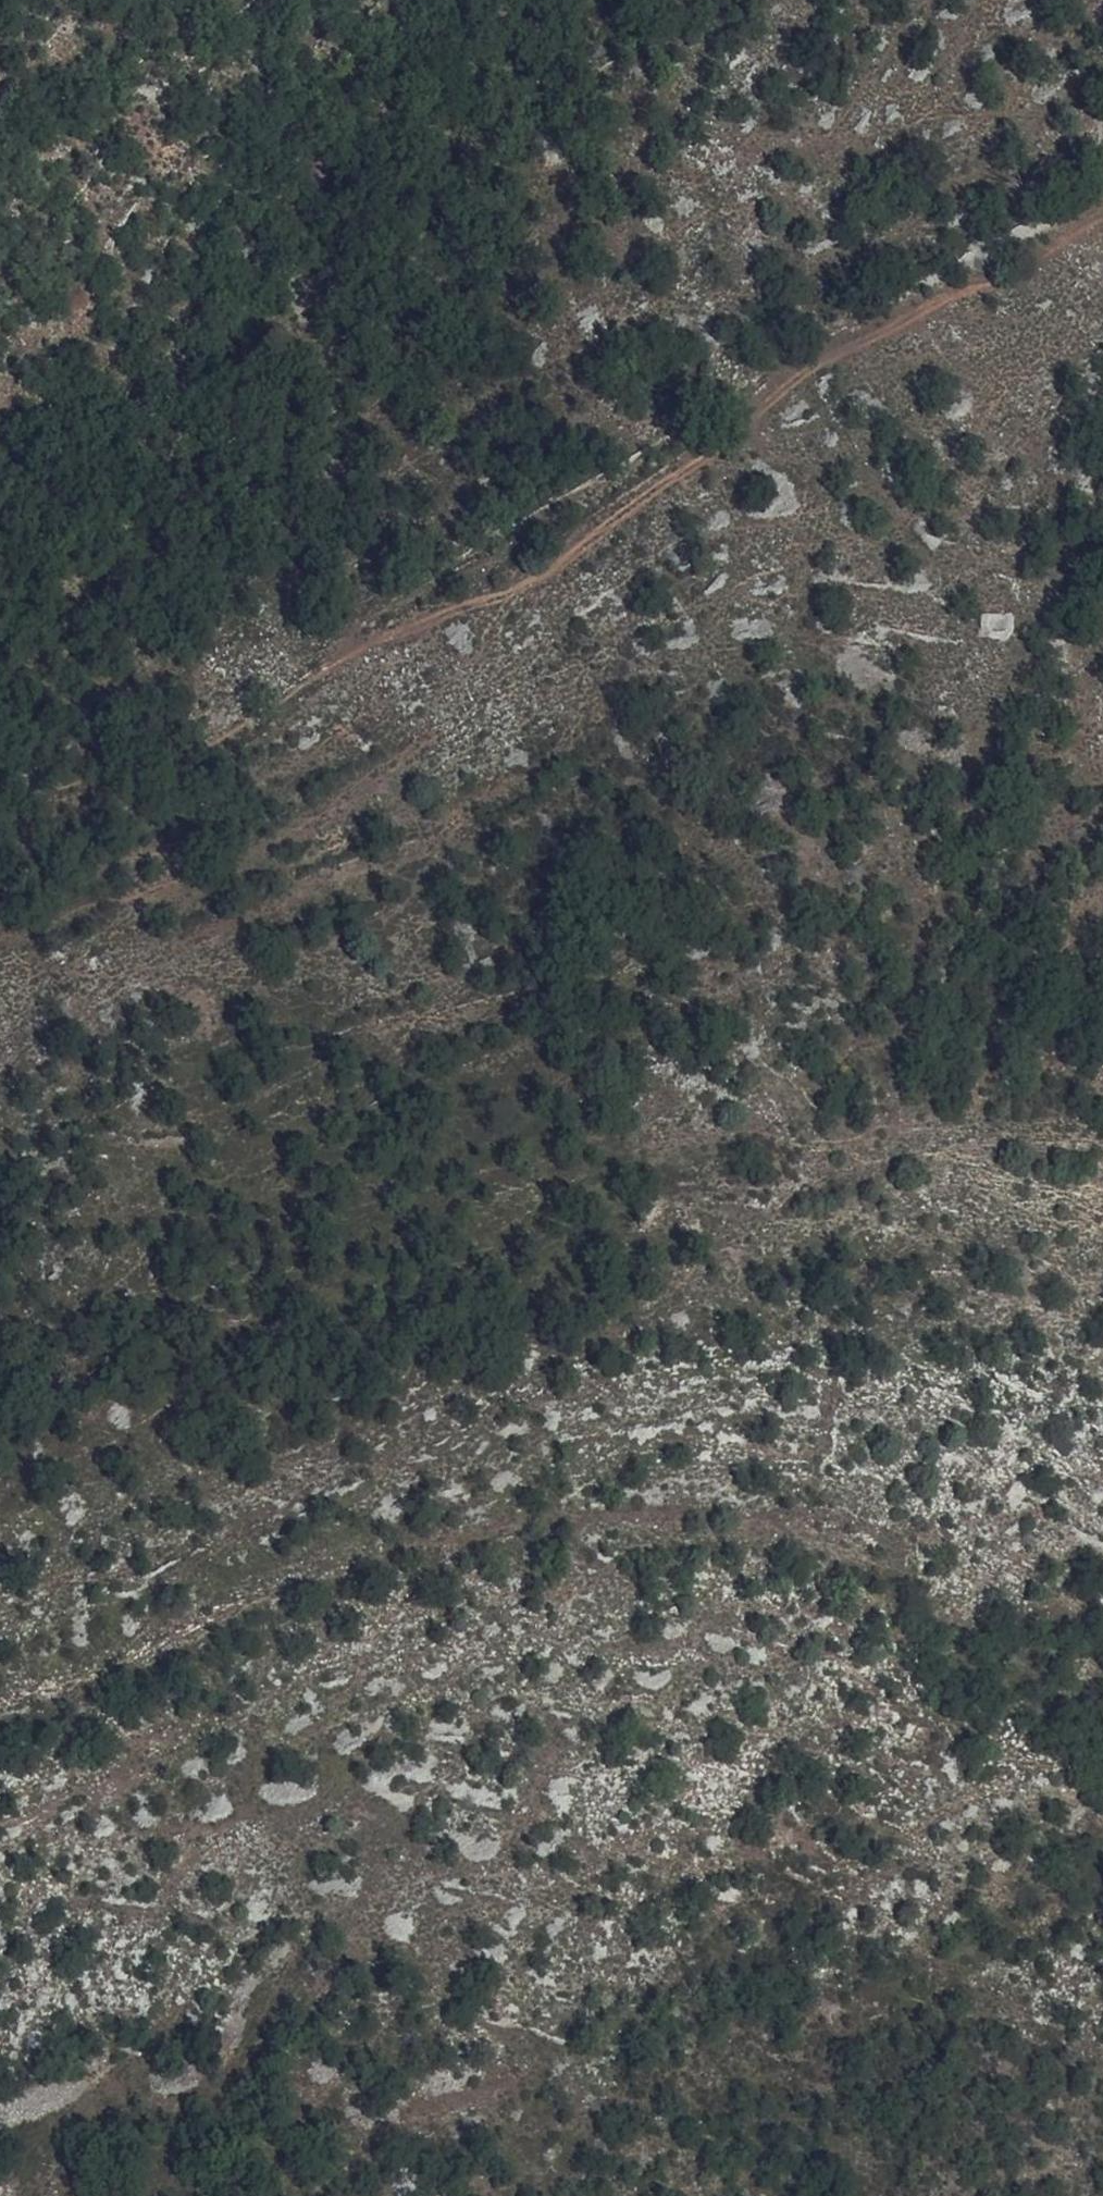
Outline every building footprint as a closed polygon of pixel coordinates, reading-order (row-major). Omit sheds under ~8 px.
[(1010,635),(1011,614),(980,613),(980,634),(1010,635)]
